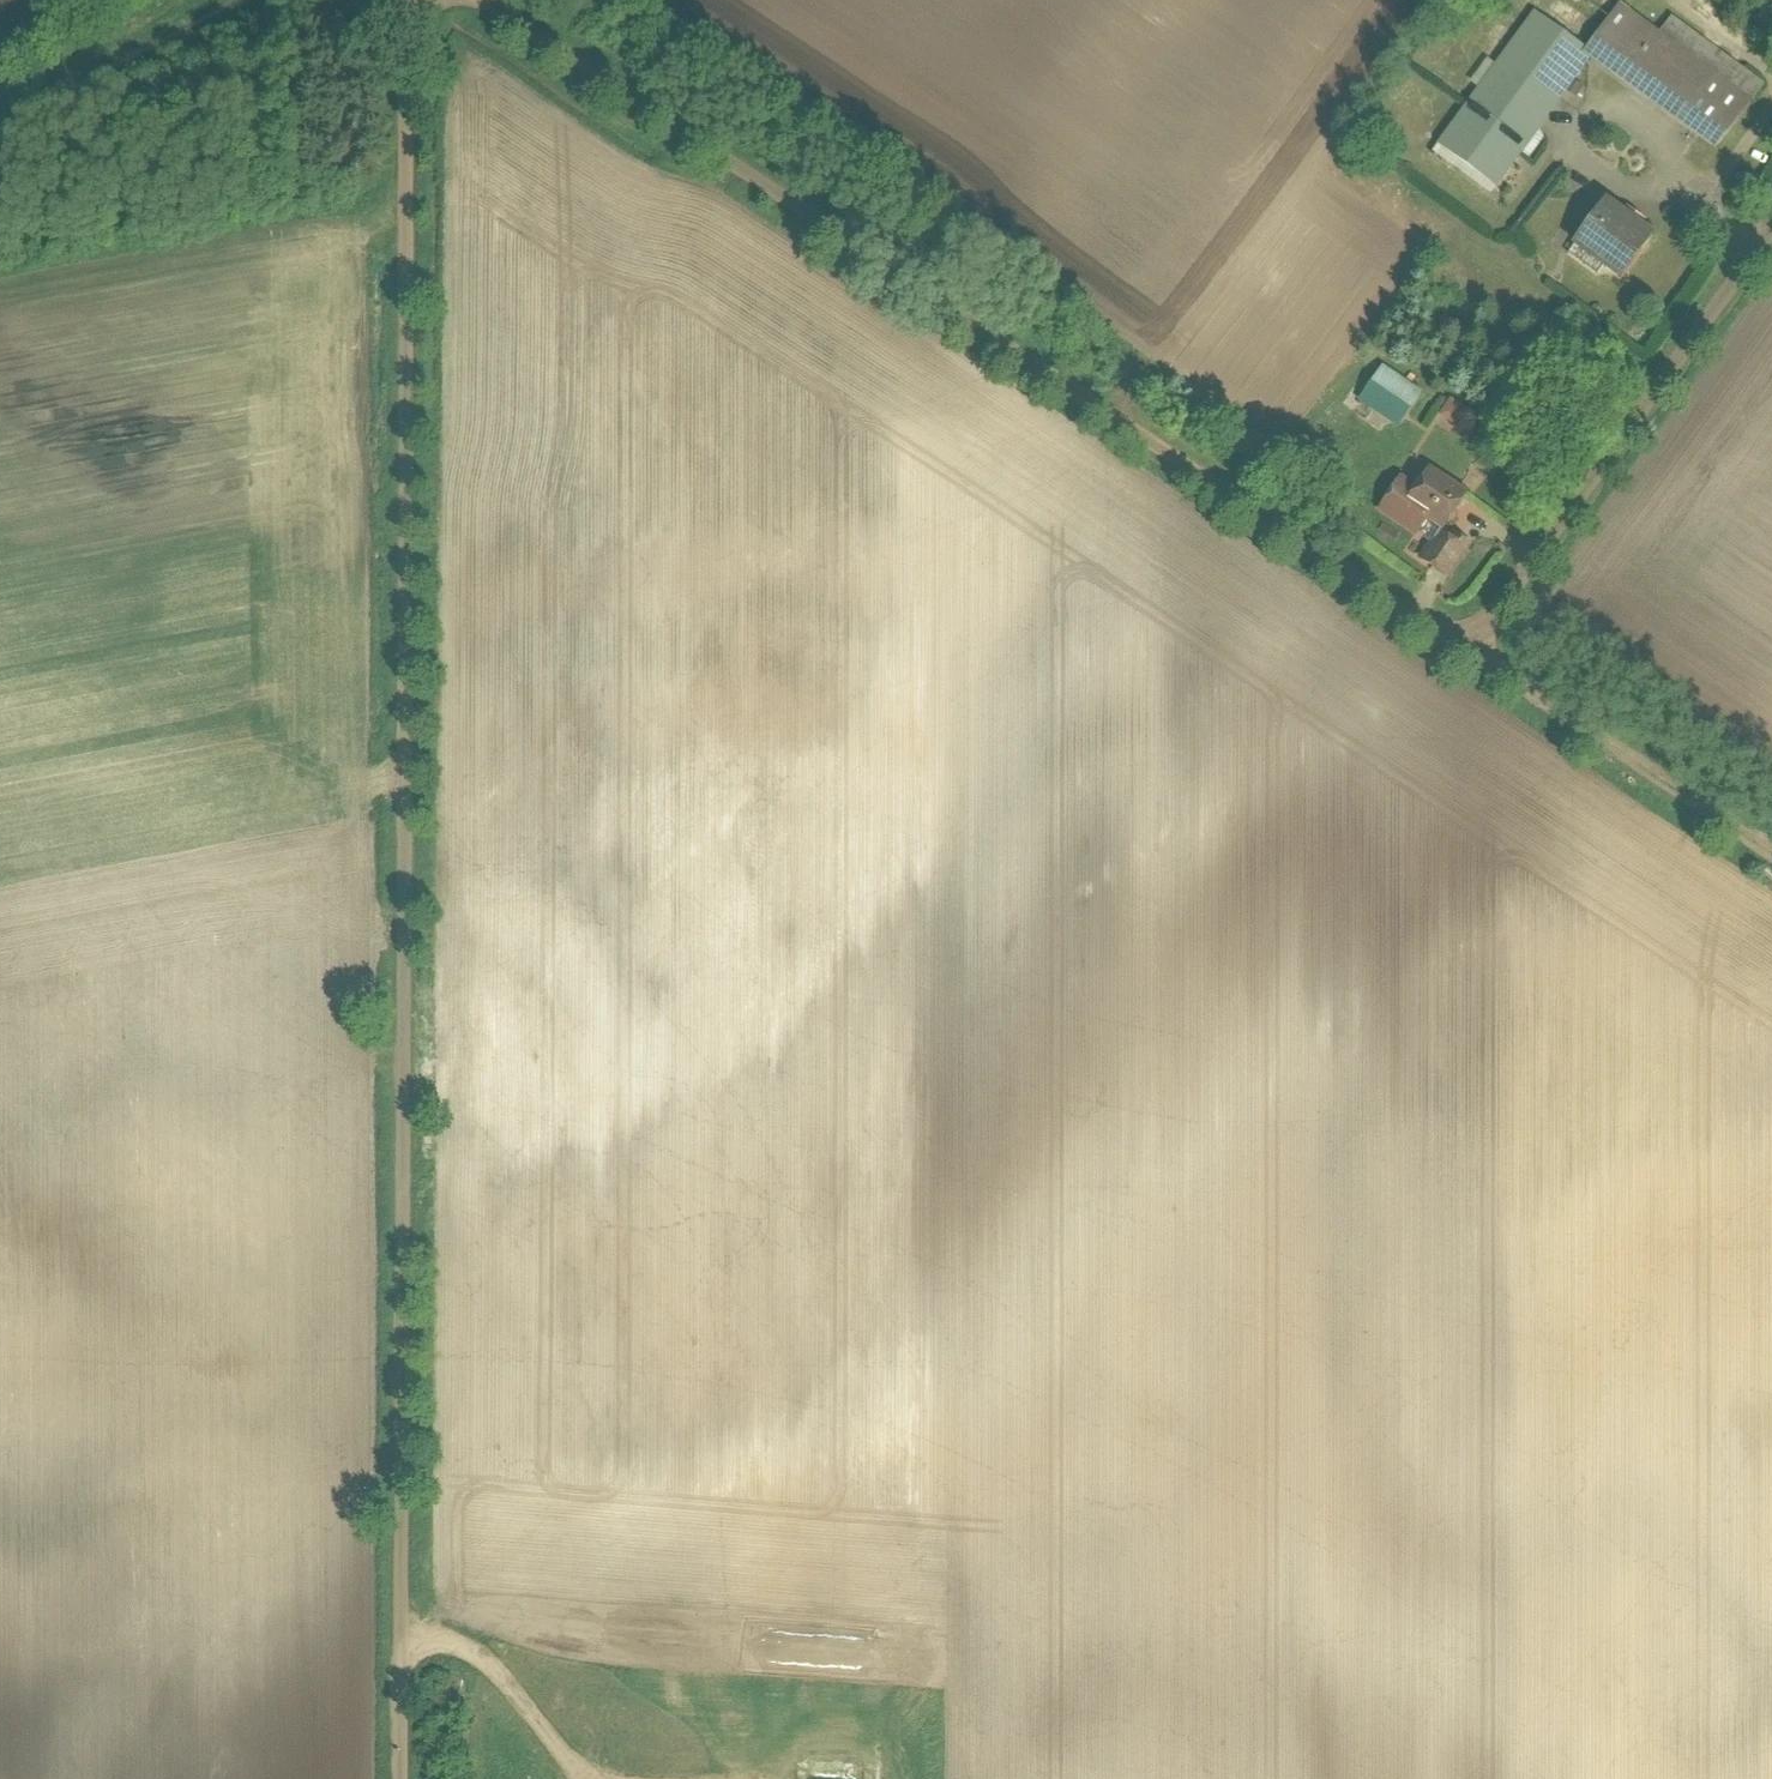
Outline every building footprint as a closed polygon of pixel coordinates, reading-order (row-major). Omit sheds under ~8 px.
[(1621,0),(1619,0),(1585,45),(1582,49),(1592,56),(1715,148),(1765,81),(1671,12),(1659,28),(1621,0)] [(1585,45),(1534,7),(1436,141),(1497,185),(1592,56),(1582,49),(1585,45)] [(1656,226),(1606,191),(1572,238),(1622,273),(1656,226)] [(1424,389),(1382,361),(1354,402),(1395,431),(1424,389)] [(1376,511),(1416,537),(1427,519),(1441,528),(1445,522),(1468,487),(1427,460),(1413,481),(1401,473),(1376,511)] [(1475,540),(1445,522),(1441,528),(1436,535),(1427,539),(1416,557),(1452,579),(1475,540)] [(813,1761),(813,1778),(857,1778),(857,1762),(813,1761)]
